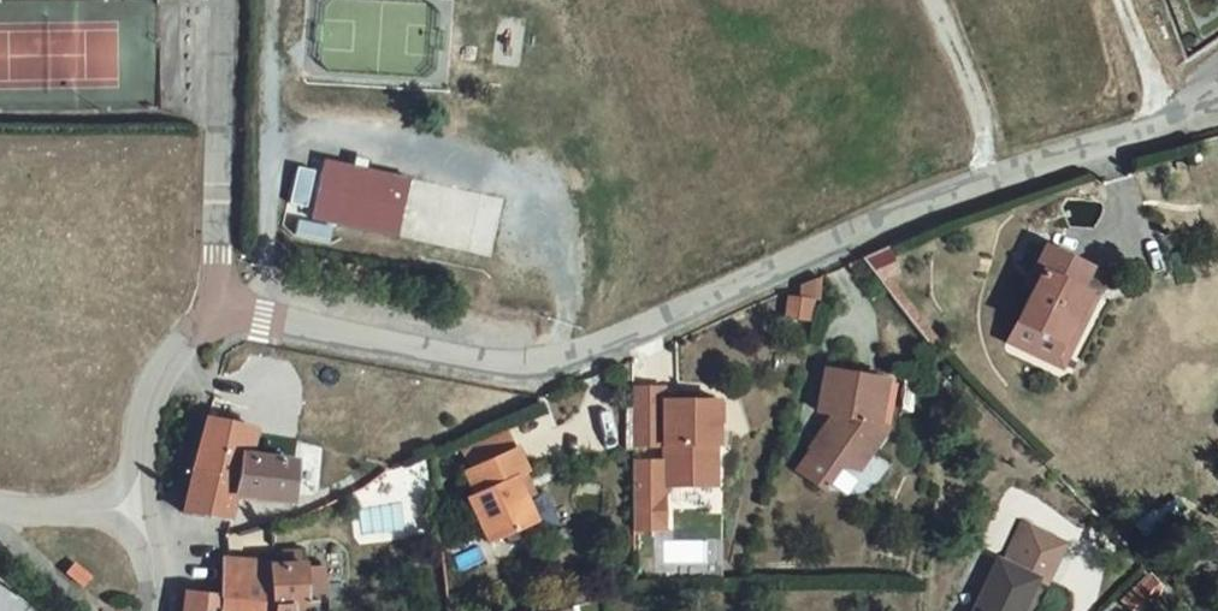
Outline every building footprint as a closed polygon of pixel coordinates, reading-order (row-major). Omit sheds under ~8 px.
[(411,222),(424,164),(338,144),(325,203),(411,222)] [(1032,313),(1075,335),(1100,284),(1093,280),(1103,260),(1059,239),(1049,262),(1055,266),(1032,313)] [(784,318),(817,317),(815,283),(782,285),(784,318)] [(1109,288),(1100,284),(1075,335),(1032,313),(1022,335),(1074,361),(1109,288)] [(903,412),(894,405),(899,365),(839,357),(834,398),(852,400),(850,411),(842,411),(828,434),(830,435),(856,452),(875,454),(903,412)] [(729,387),(673,388),(674,447),(675,476),(718,476),(718,435),(729,434),(729,387)] [(205,455),(250,462),(246,477),(302,483),(307,445),(266,437),(270,414),(217,404),(205,455)] [(535,483),(527,464),(538,459),(527,434),(476,455),(485,477),(477,481),(498,529),(545,509),(535,483)] [(856,452),(830,435),(817,456),(843,472),(856,452)] [(673,476),(675,476),(674,447),(643,447),(643,516),(673,515),(673,476)] [(239,506),(246,477),(250,462),(205,455),(195,495),(239,506)] [(546,479),(538,459),(527,464),(535,483),(546,479)] [(1045,562),(1054,566),(1073,527),(1040,511),(1021,550),(1009,544),(976,610),(1020,610),(1045,562)] [(315,550),(314,538),(307,539),(302,540),(293,542),(293,551),(315,550)] [(281,552),(281,550),(235,547),(233,581),(199,578),(195,610),(281,610),(281,552)] [(281,610),(319,610),(321,609),(321,608),(319,587),(313,587),(315,550),(293,551),(281,552),(281,610)] [(331,586),(333,551),(315,550),(313,587),(319,587),(331,586)] [(1166,595),(1145,573),(1117,601),(1127,610),(1149,610),(1166,595)] [(333,607),(331,586),(319,587),(321,608),(333,607)]
